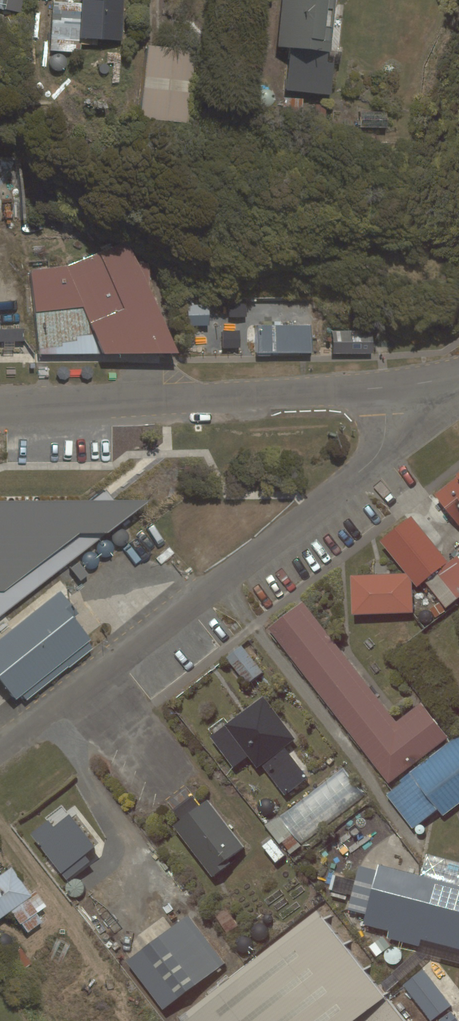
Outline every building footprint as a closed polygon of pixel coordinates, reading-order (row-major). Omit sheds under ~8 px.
[(5,9),(23,13),(26,0),(7,0),(5,9)] [(122,40),(124,0),(83,0),(81,38),(122,40)] [(332,50),(337,0),(283,0),(278,45),(332,50)] [(79,51),(81,2),(54,1),(51,49),(79,51)] [(189,124),(198,52),(150,46),(140,117),(189,124)] [(335,53),(291,49),(286,90),(331,95),(335,53)] [(33,267),(40,353),(179,354),(128,240),(68,265),(33,267)] [(255,325),(255,354),(311,353),(311,324),(255,325)] [(0,329),(0,342),(25,341),(25,328),(0,329)] [(372,330),(333,331),(333,354),(373,354),(372,330)] [(436,497),(458,526),(458,479),(436,497)] [(0,501),(0,617),(150,501),(0,501)] [(449,564),(412,517),(382,541),(408,573),(351,575),(353,614),(414,613),(413,579),(419,588),(427,581),(445,605),(458,594),(458,556),(449,564)] [(0,639),(0,683),(16,703),(23,697),(26,702),(95,648),(71,616),(76,612),(61,592),(0,639)] [(396,722),(302,602),(267,629),(388,783),(447,737),(420,703),(396,722)] [(294,737),(263,696),(209,737),(233,769),(248,758),(256,769),(262,765),(284,794),(305,779),(281,746),(294,737)] [(458,803),(458,735),(383,792),(411,829),(437,809),(443,816),(458,803)] [(302,845),(365,795),(343,768),(280,817),(302,845)] [(180,820),(173,826),(212,878),(231,863),(227,858),(243,847),(208,800),(200,806),(192,795),(172,810),(180,820)] [(61,873),(67,880),(90,862),(84,855),(94,847),(69,815),(53,827),(49,822),(31,835),(37,843),(37,842),(61,873)] [(275,863),(284,856),(272,839),(262,846),(275,863)] [(363,924),(388,930),(386,938),(419,946),(421,939),(458,949),(458,885),(379,865),(363,924)] [(12,867),(0,876),(0,919),(33,896),(12,867)] [(46,906),(38,895),(13,912),(27,933),(43,922),(37,913),(46,906)] [(224,963),(188,914),(126,961),(163,1009),(224,963)] [(321,918),(191,1020),(403,1020),(321,918)]
